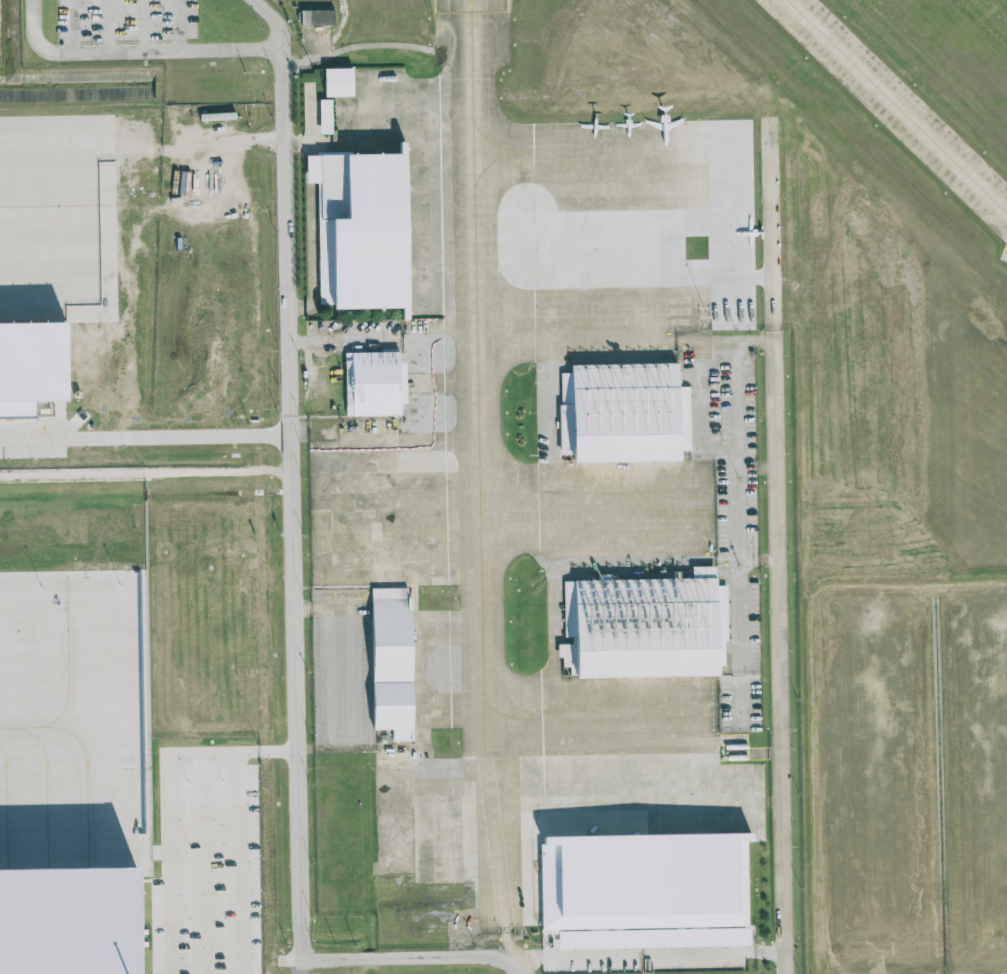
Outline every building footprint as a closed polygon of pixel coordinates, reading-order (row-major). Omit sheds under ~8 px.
[(297,13),(335,13),(334,26),(297,26),(297,13)] [(319,72),(354,72),(353,99),(319,98),(319,72)] [(317,105),(334,106),(335,133),(316,133),(317,105)] [(305,152),(388,154),(388,143),(405,144),(405,323),(395,324),(393,313),(324,313),(321,184),(303,184),(305,152)] [(35,414),(0,415),(0,323),(65,322),(67,400),(36,400),(35,414)] [(344,355),(401,354),(404,417),(344,420),(344,355)] [(560,367),(695,364),(698,465),(562,467),(560,367)] [(565,581),(691,579),(692,569),(719,569),(719,582),(729,581),(730,642),(718,642),(718,682),(565,683),(565,581)] [(371,592),(413,592),(416,743),(390,743),(388,732),(372,730),(371,592)] [(557,818),(725,814),(728,932),(560,936),(557,818)] [(137,866),(0,870),(0,973),(139,973),(137,866)]
